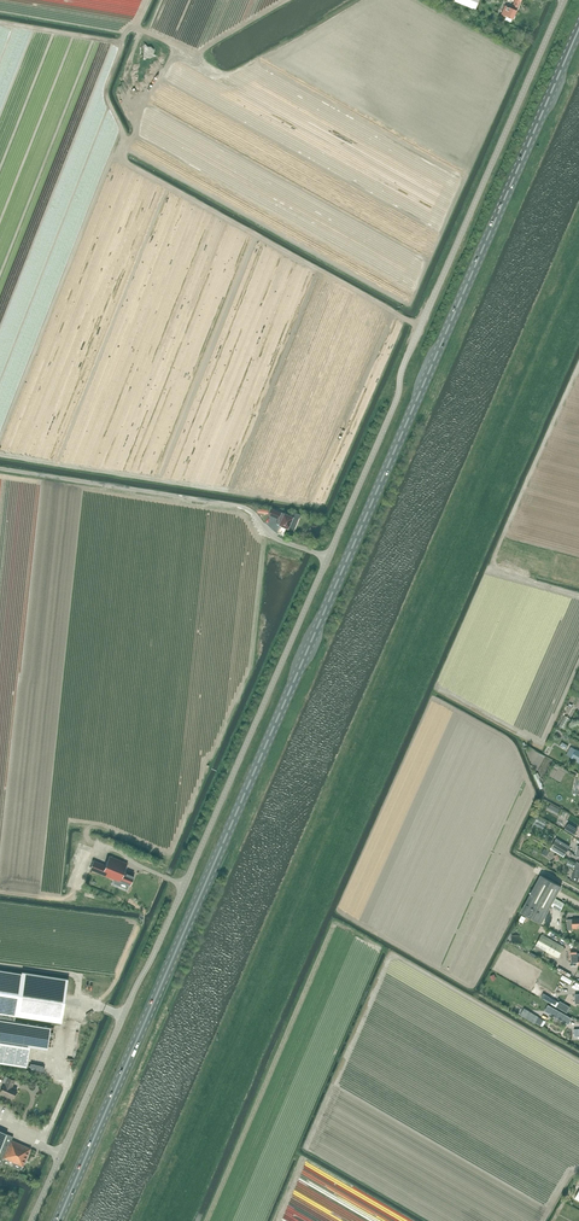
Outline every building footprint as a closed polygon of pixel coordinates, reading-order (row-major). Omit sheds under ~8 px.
[(479,0),(455,0),(455,1),(475,10),(479,0)] [(512,8),(506,5),(502,14),(507,16),(505,20),(511,22),(512,19),(513,19),(517,10),(520,2),(521,2),(522,0),(515,0),(512,8)] [(147,47),(145,45),(144,44),(144,59),(145,59),(147,58),(150,58),(151,57),(154,61),(155,60),(152,56),(153,49),(151,47),(147,47)] [(272,509),(270,515),(279,519),(281,512),(272,509)] [(281,512),(279,519),(283,521),(282,525),(289,528),(293,517),(285,514),(285,513),(281,512)] [(569,728),(573,718),(569,716),(565,726),(569,728)] [(576,749),(571,747),(566,755),(578,762),(578,751),(576,749)] [(550,804),(547,809),(557,814),(560,809),(550,804)] [(578,829),(569,823),(565,830),(574,836),(578,829)] [(568,849),(555,841),(552,846),(565,854),(568,849)] [(124,872),(127,863),(109,856),(105,865),(93,860),(90,869),(120,881),(130,885),(134,876),(124,872)] [(555,898),(561,888),(562,886),(542,875),(522,912),(542,923),(551,906),(560,911),(564,904),(563,904),(564,903),(555,898)] [(578,926),(578,919),(571,919),(567,919),(567,929),(573,929),(573,928),(578,928),(578,926)] [(542,934),(535,945),(551,955),(558,958),(564,946),(542,934)] [(578,944),(573,940),(570,945),(577,948),(578,944)] [(578,953),(578,948),(570,949),(569,948),(569,956),(571,956),(571,963),(578,963),(578,964),(578,953)] [(0,1019),(4,1020),(5,1014),(62,1023),(68,980),(0,969),(0,1019)] [(565,977),(560,987),(563,989),(568,979),(565,977)] [(567,1012),(570,1007),(559,1001),(556,1006),(567,1012)] [(568,1024),(571,1018),(551,1006),(548,1013),(568,1024)] [(524,1008),(520,1014),(535,1023),(535,1022),(538,1017),(524,1008)] [(26,1066),(29,1045),(47,1048),(51,1027),(4,1020),(0,1019),(0,1062),(26,1066)] [(5,1083),(0,1092),(13,1098),(12,1097),(16,1088),(17,1089),(12,1087),(15,1080),(5,1075),(2,1082),(5,1083)] [(31,1148),(12,1140),(14,1136),(0,1130),(0,1165),(2,1166),(5,1158),(15,1163),(13,1166),(18,1168),(20,1165),(23,1166),(31,1148)]
